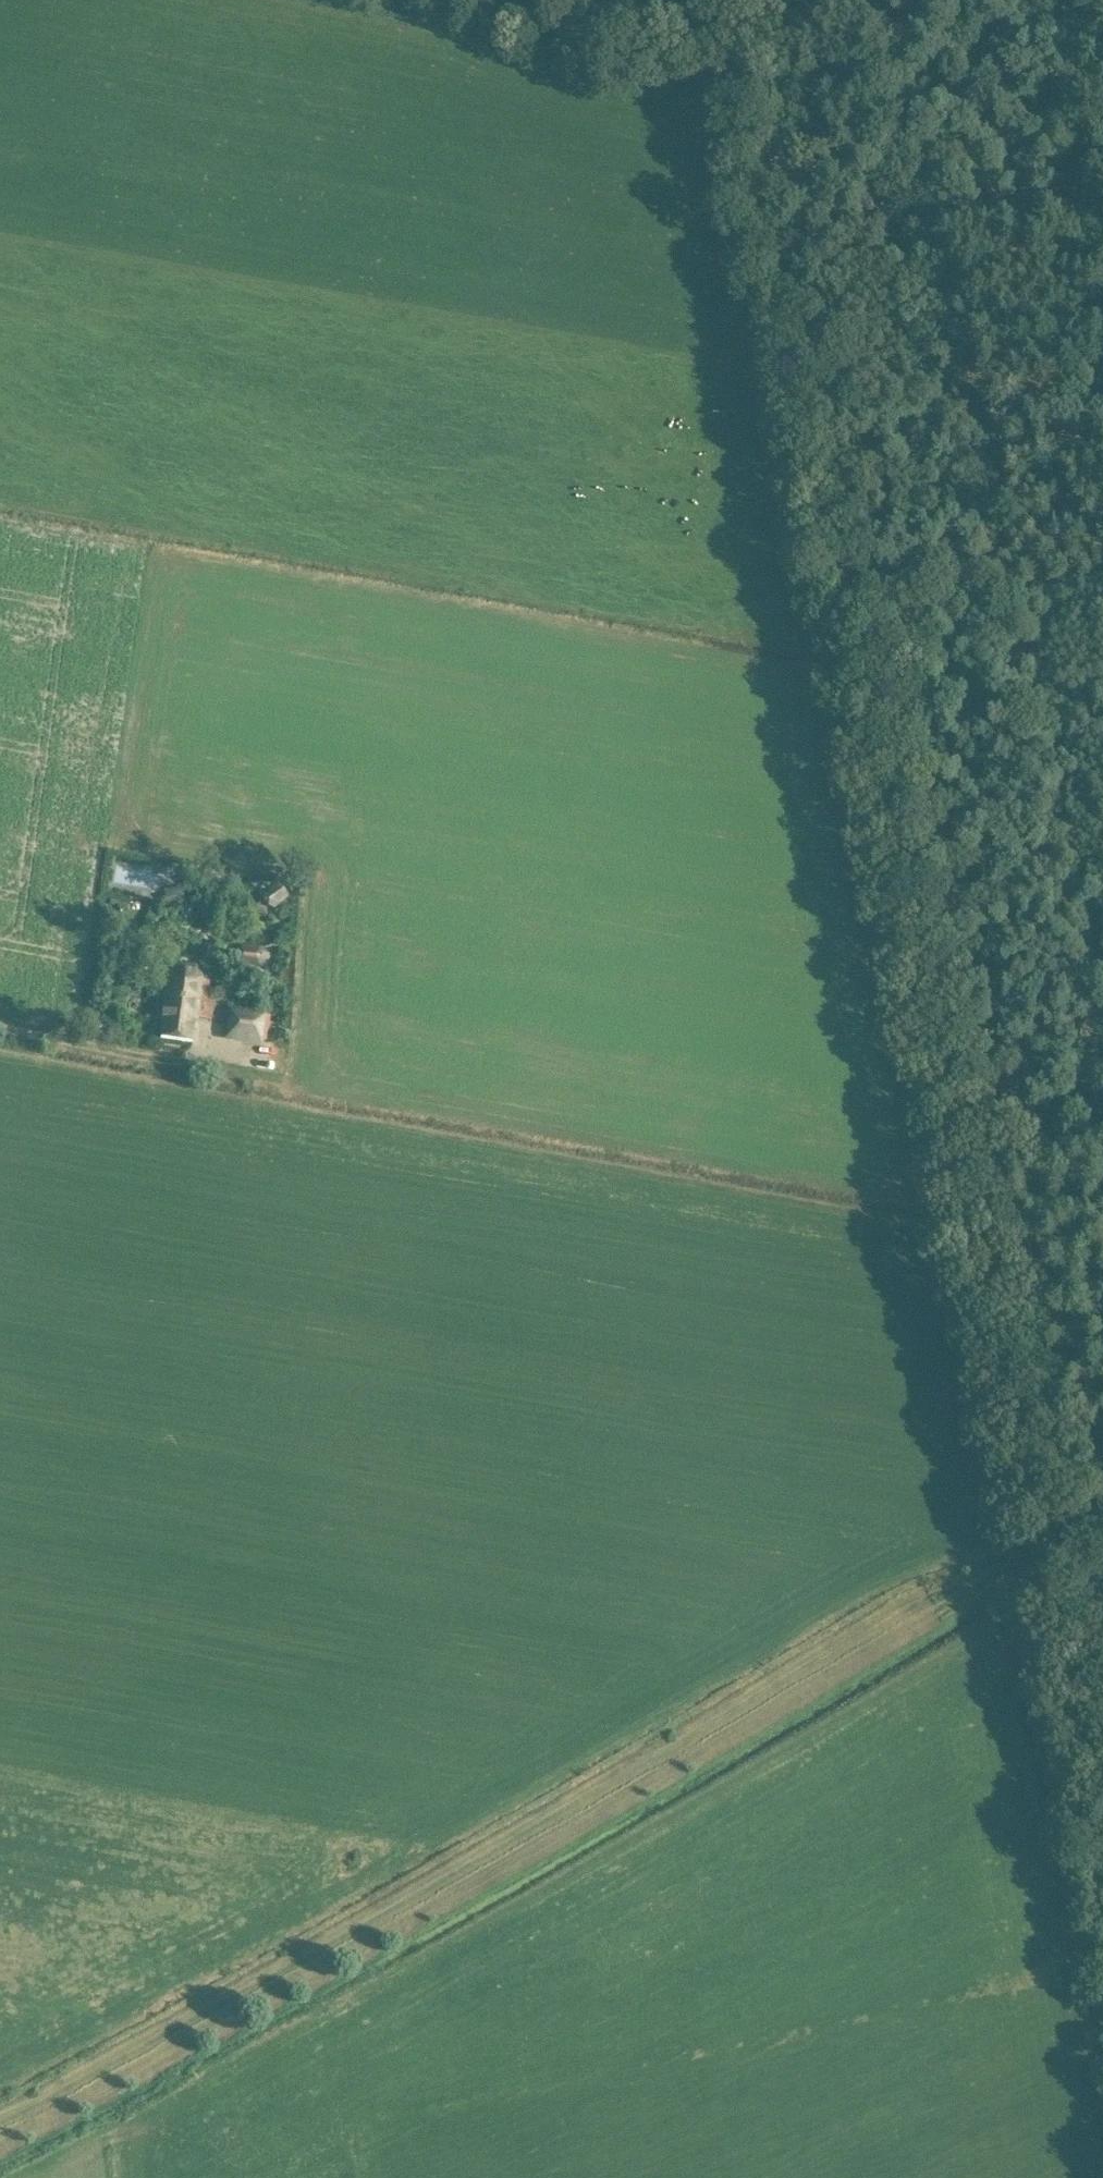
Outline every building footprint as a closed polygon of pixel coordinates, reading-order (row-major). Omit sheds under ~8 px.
[(210,1020),(213,1002),(208,1001),(211,985),(169,978),(161,1039),(192,1043),(196,1018),(210,1020)] [(228,1038),(260,1042),(263,1019),(231,1014),(228,1038)]
